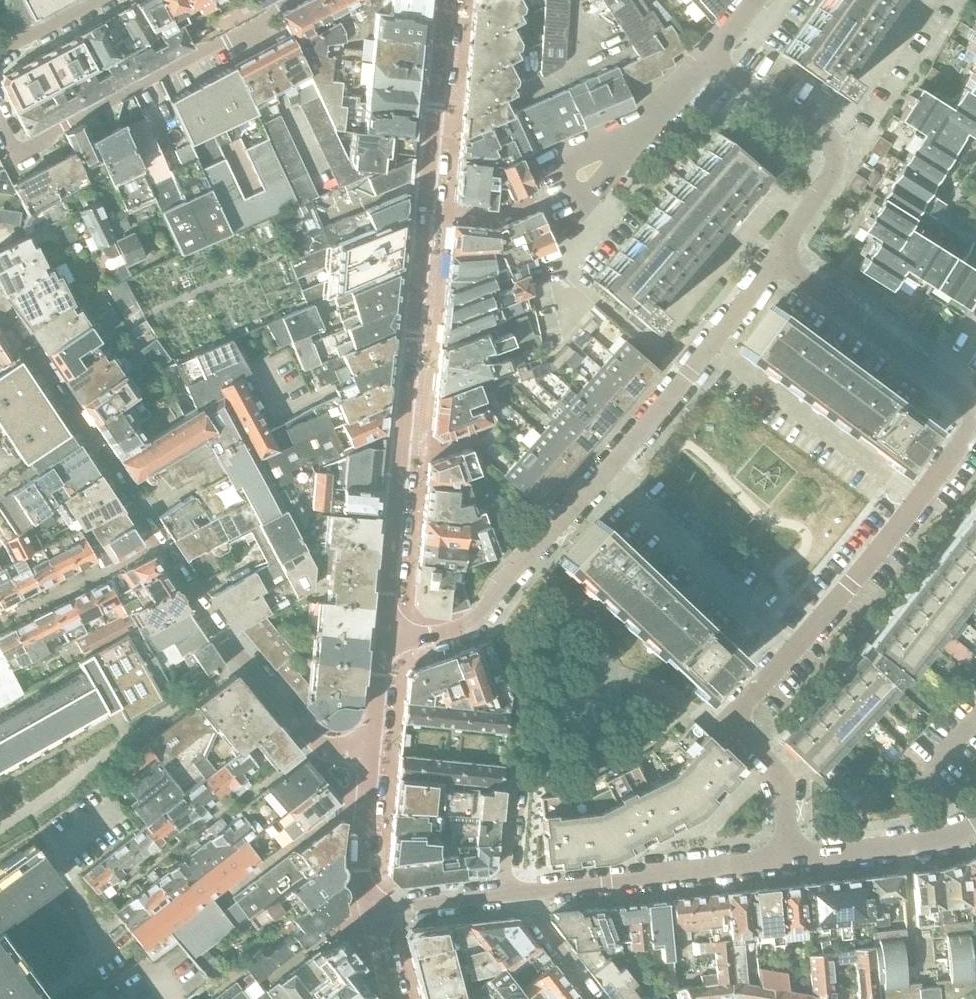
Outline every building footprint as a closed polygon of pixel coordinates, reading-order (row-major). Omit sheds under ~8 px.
[(32,19),(22,0),(11,0),(11,12),(10,21),(14,28),(32,19)] [(32,19),(37,17),(37,16),(67,0),(22,0),(32,19)] [(159,0),(146,0),(136,5),(154,39),(157,38),(153,30),(158,27),(162,35),(160,36),(160,37),(174,30),(159,0)] [(190,11),(184,0),(159,0),(174,30),(182,26),(188,22),(184,14),(190,11)] [(212,0),(184,0),(190,11),(198,7),(202,15),(216,8),(212,0)] [(262,10),(280,0),(257,0),(262,10)] [(332,25),(319,0),(309,0),(298,6),(314,36),(318,33),(332,25)] [(363,38),(422,44),(422,40),(422,33),(423,26),(424,19),(426,0),(373,0),(370,2),(349,14),(332,25),(318,33),(321,45),(342,41),(363,38)] [(332,25),(349,14),(342,0),(319,0),(332,25)] [(369,0),(342,0),(349,14),(370,2),(369,0)] [(510,25),(520,19),(517,12),(521,10),(522,5),(519,0),(489,0),(473,9),(471,31),(477,41),(510,25)] [(473,9),(489,0),(474,0),(473,9)] [(634,3),(632,0),(604,0),(602,2),(612,18),(634,3)] [(691,0),(709,21),(727,0),(691,0)] [(805,24),(784,54),(783,55),(824,83),(820,89),(821,89),(835,99),(839,94),(840,95),(852,78),(842,71),(839,69),(888,0),(823,0),(805,24)] [(643,2),(636,6),(642,16),(649,11),(643,2)] [(612,18),(620,30),(642,16),(636,6),(634,3),(612,18)] [(147,43),(154,39),(136,5),(117,15),(129,35),(122,39),(120,40),(127,54),(147,44),(147,43)] [(314,36),(298,6),(280,15),(290,36),(299,55),(321,56),(322,49),(321,45),(318,33),(314,36)] [(569,26),(571,7),(544,6),(543,24),(569,26)] [(652,53),(665,47),(656,33),(664,28),(651,10),(649,11),(642,16),(620,30),(637,56),(638,60),(640,59),(649,54),(652,53)] [(0,17),(0,23),(5,33),(14,28),(10,21),(11,12),(0,17)] [(102,23),(80,35),(97,69),(98,69),(125,55),(127,54),(120,40),(114,43),(102,23)] [(568,44),(569,26),(543,24),(542,42),(568,44)] [(665,47),(671,58),(686,49),(686,48),(671,24),(664,28),(656,33),(665,47)] [(510,25),(477,41),(473,44),(470,43),(468,67),(473,78),(517,55),(539,43),(536,38),(528,43),(525,38),(518,41),(510,25)] [(156,48),(164,63),(193,47),(182,26),(160,37),(164,43),(156,48)] [(966,48),(975,55),(975,32),(966,48)] [(80,35),(59,46),(76,80),(97,69),(80,35)] [(293,84),(309,75),(299,55),(290,36),(256,54),(258,60),(257,60),(272,92),(282,86),(287,97),(290,104),(299,101),(296,95),(298,94),(297,93),(298,92),(293,84)] [(420,66),(422,44),(363,38),(362,49),(341,47),(342,41),(321,45),(322,49),(321,56),(420,66)] [(567,62),(568,44),(542,42),(541,60),(567,62)] [(137,77),(164,63),(156,48),(151,50),(147,44),(127,54),(125,55),(137,77)] [(59,46),(39,56),(56,90),(76,80),(59,46)] [(674,65),(671,58),(665,47),(652,53),(660,71),(674,65)] [(660,71),(652,53),(649,54),(640,59),(650,81),(662,75),(660,71)] [(272,92),(257,60),(258,60),(256,54),(233,66),(254,105),(264,100),(268,107),(277,102),(272,92)] [(109,93),(137,77),(125,55),(98,69),(96,70),(109,93)] [(417,90),(420,66),(321,56),(299,55),(309,75),(311,79),(341,82),(367,85),(417,90)] [(461,136),(511,114),(502,98),(514,92),(510,85),(514,83),(515,78),(513,74),(524,68),(517,55),(473,78),(469,80),(467,80),(464,104),(470,114),(466,117),(463,116),(461,136)] [(39,56),(19,67),(36,101),(56,90),(39,56)] [(637,86),(650,81),(640,59),(638,60),(628,64),(637,86)] [(567,62),(541,60),(540,72),(542,76),(567,63),(567,62)] [(637,86),(628,64),(619,68),(618,66),(616,67),(627,91),(637,86)] [(233,66),(206,81),(170,100),(190,144),(227,127),(257,111),(254,105),(233,66)] [(975,96),(975,66),(962,88),(975,96)] [(0,77),(0,82),(7,96),(15,112),(36,101),(19,67),(0,77)] [(513,160),(519,157),(535,150),(550,143),(551,143),(634,107),(627,91),(616,67),(597,76),(596,75),(583,80),(584,81),(567,88),(568,90),(511,114),(461,136),(459,158),(491,162),(510,153),(513,160)] [(940,73),(931,67),(931,68),(928,72),(937,78),(940,73)] [(80,108),(109,93),(96,70),(67,85),(80,108)] [(937,78),(928,72),(925,77),(934,83),(937,78)] [(415,113),(417,90),(367,85),(365,103),(357,102),(358,96),(340,94),(341,82),(311,79),(315,86),(320,98),(323,105),(415,113)] [(80,108),(67,85),(51,94),(55,101),(48,106),(56,121),(80,108)] [(320,98),(315,86),(298,94),(296,95),(299,101),(301,106),(320,98)] [(975,136),(975,96),(962,88),(950,107),(919,88),(913,97),(910,96),(908,99),(910,101),(899,120),(920,133),(902,162),(933,182),(962,136),(964,132),(974,139),(975,136)] [(323,105),(320,98),(301,106),(307,119),(326,110),(323,105)] [(27,136),(56,121),(48,106),(41,110),(37,101),(16,113),(27,136)] [(413,136),(415,113),(323,105),(326,110),(333,124),(335,128),(351,130),(413,136)] [(333,124),(326,110),(307,119),(314,133),(333,124)] [(268,140),(286,131),(280,117),(262,126),(266,136),(268,140)] [(184,201),(169,171),(145,118),(122,128),(156,200),(161,211),(184,201)] [(88,184),(108,175),(92,142),(84,124),(65,134),(73,152),(87,181),(88,184)] [(339,138),(335,128),(333,124),(314,133),(320,147),(339,138)] [(92,142),(108,175),(126,215),(156,200),(122,128),(122,126),(92,142)] [(411,153),(413,136),(351,130),(348,157),(351,165),(352,167),(381,170),(391,165),(393,151),(411,153)] [(292,144),(286,131),(268,140),(274,152),(292,144)] [(648,301),(710,230),(761,170),(720,135),(719,136),(720,136),(594,280),(593,281),(631,314),(626,319),(641,331),(645,326),(646,327),(660,311),(651,303),(650,303),(648,301)] [(875,143),(886,150),(891,143),(879,136),(875,143)] [(345,151),(339,138),(320,147),(326,160),(345,151)] [(251,164),(275,153),(268,140),(244,150),(251,164)] [(881,158),(886,150),(875,143),(870,150),(881,158)] [(298,157),(292,144),(274,152),(281,165),(298,157)] [(326,160),(333,174),(351,165),(348,157),(345,151),(326,160)] [(58,196),(69,215),(79,211),(97,202),(88,184),(87,181),(73,152),(43,169),(58,196)] [(281,167),(275,153),(251,164),(257,177),(281,167)] [(491,162),(459,158),(455,202),(486,205),(493,206),(527,190),(532,188),(540,177),(534,162),(520,160),(519,157),(513,160),(510,153),(491,162)] [(305,170),(298,157),(281,165),(287,178),(305,170)] [(927,192),(933,182),(902,162),(894,157),(871,193),(882,200),(911,218),(917,208),(936,220),(945,204),(927,192)] [(182,254),(232,232),(221,209),(214,196),(208,182),(202,169),(197,159),(169,171),(184,201),(161,211),(182,254)] [(202,169),(208,182),(231,172),(225,159),(202,169)] [(358,179),(344,185),(352,204),(373,195),(407,181),(408,181),(410,159),(367,177),(366,176),(358,179)] [(358,179),(352,167),(351,165),(333,174),(339,187),(344,185),(358,179)] [(287,179),(281,167),(257,177),(263,190),(287,179)] [(19,197),(13,185),(4,169),(0,171),(0,193),(19,197)] [(69,215),(58,196),(43,169),(13,185),(19,197),(28,212),(48,202),(51,208),(43,213),(49,225),(53,223),(66,217),(69,215)] [(305,170),(287,178),(287,179),(293,192),(311,184),(305,170)] [(237,186),(231,172),(208,182),(214,196),(237,186)] [(851,179),(863,187),(867,181),(855,173),(851,179)] [(272,217),(299,204),(293,192),(287,179),(263,190),(255,194),(266,219),(272,217)] [(863,187),(851,179),(846,186),(859,194),(863,187)] [(317,197),(311,184),(293,192),(299,204),(310,200),(317,197)] [(244,199),(237,186),(214,196),(221,209),(244,199)] [(266,219),(255,194),(244,199),(221,209),(232,232),(232,234),(266,219)] [(377,205),(322,228),(329,245),(405,217),(406,194),(377,206),(377,205)] [(299,204),(272,217),(291,260),(329,245),(322,228),(310,200),(299,204)] [(906,226),(911,218),(882,200),(863,231),(879,240),(859,271),(891,291),(904,269),(930,286),(950,254),(906,226)] [(5,202),(2,221),(17,224),(19,205),(5,202)] [(97,202),(79,211),(91,236),(85,239),(91,250),(97,248),(115,239),(108,222),(98,202),(97,202)] [(500,252),(548,231),(539,211),(497,230),(452,226),(449,255),(500,252)] [(130,228),(125,215),(109,223),(115,235),(130,228)] [(66,217),(53,223),(63,244),(76,238),(66,217)] [(291,260),(288,261),(296,278),(324,267),(329,279),(301,291),(308,306),(313,303),(358,285),(400,267),(405,217),(329,245),(291,260)] [(446,288),(446,291),(525,261),(555,249),(548,231),(500,252),(449,255),(446,288)] [(145,258),(133,232),(116,240),(128,266),(145,258)] [(0,238),(0,245),(1,247),(14,241),(10,233),(0,238)] [(44,271),(41,266),(45,263),(36,244),(32,246),(26,235),(25,236),(14,241),(1,247),(0,248),(0,287),(3,293),(44,271)] [(930,286),(933,287),(928,295),(961,316),(975,293),(975,270),(975,244),(972,242),(960,261),(950,254),(930,286)] [(114,243),(102,249),(105,257),(113,259),(120,255),(114,243)] [(487,291),(496,288),(492,280),(499,279),(509,275),(512,281),(511,282),(528,276),(525,261),(446,291),(445,306),(486,290),(486,292),(487,291)] [(117,268),(114,275),(118,282),(130,276),(124,264),(117,268)] [(335,302),(342,328),(396,305),(397,297),(400,267),(358,285),(313,303),(315,308),(329,302),(330,305),(335,302)] [(3,293),(28,326),(69,305),(73,303),(59,274),(54,277),(50,268),(44,271),(3,293)] [(444,306),(443,325),(494,305),(495,308),(531,294),(528,276),(511,282),(508,288),(497,293),(495,298),(491,300),(487,291),(486,292),(486,290),(445,306),(444,306)] [(141,309),(125,280),(110,286),(107,287),(120,311),(126,320),(141,309)] [(906,306),(888,295),(884,293),(879,300),(900,316),(906,306)] [(494,305),(443,325),(441,342),(534,306),(531,294),(495,308),(494,305)] [(323,327),(315,308),(313,303),(308,306),(308,307),(282,319),(293,348),(320,337),(317,330),(323,327)] [(30,328),(46,352),(89,323),(78,308),(73,311),(69,305),(28,326),(30,328)] [(302,369),(305,368),(393,330),(396,305),(342,328),(320,337),(293,348),(302,369)] [(890,392),(774,305),(759,325),(743,347),(900,464),(932,423),(908,405),(909,404),(911,400),(923,399),(926,398),(925,392),(913,383),(902,375),(890,392)] [(914,326),(921,314),(914,310),(907,321),(914,326)] [(438,372),(493,354),(493,353),(534,337),(527,315),(441,348),(440,348),(438,372)] [(583,327),(590,333),(598,324),(592,318),(583,327)] [(286,330),(282,319),(266,325),(272,336),(286,330)] [(137,339),(151,328),(145,320),(131,330),(137,339)] [(46,352),(62,377),(101,352),(94,342),(99,338),(89,323),(46,352)] [(590,333),(583,327),(575,337),(581,343),(590,333)] [(291,342),(286,330),(272,336),(278,347),(291,342)] [(381,373),(389,371),(390,357),(393,330),(305,368),(311,380),(316,391),(332,384),(338,397),(360,387),(358,384),(362,381),(381,373)] [(942,347),(950,334),(943,330),(935,342),(942,347)] [(19,360),(0,332),(0,372),(19,360)] [(613,354),(645,383),(655,373),(655,372),(657,369),(634,348),(638,343),(630,335),(625,340),(625,341),(613,354)] [(268,432),(239,377),(248,372),(231,340),(230,339),(174,363),(195,410),(220,396),(255,460),(277,451),(268,432)] [(559,354),(566,360),(574,351),(567,345),(559,354)] [(173,360),(163,347),(149,355),(154,362),(161,367),(173,360)] [(80,403),(121,373),(110,355),(105,359),(101,352),(62,377),(80,403)] [(435,397),(436,397),(476,383),(489,378),(513,369),(509,356),(495,361),(493,354),(438,372),(435,397)] [(566,360),(559,354),(551,363),(557,369),(565,360),(566,360)] [(645,383),(613,354),(601,368),(633,397),(645,383)] [(25,463),(50,446),(68,434),(59,421),(34,383),(19,360),(0,372),(0,431),(3,430),(25,463)] [(148,377),(160,368),(153,362),(150,365),(145,360),(138,365),(148,377)] [(549,372),(547,364),(534,368),(537,376),(549,372)] [(530,378),(525,366),(517,369),(521,381),(530,378)] [(621,410),(633,397),(601,368),(589,381),(621,410)] [(305,511),(311,508),(316,473),(313,468),(311,462),(324,456),(325,457),(351,445),(384,431),(386,403),(389,371),(381,373),(362,381),(358,384),(360,387),(338,397),(311,408),(313,411),(286,423),(286,424),(268,432),(277,451),(255,460),(270,487),(295,531),(300,528),(311,521),(305,511)] [(80,403),(94,423),(135,394),(136,393),(121,373),(80,403)] [(493,386),(490,379),(476,384),(479,391),(485,389),(493,386)] [(621,410),(589,381),(576,395),(609,424),(621,410)] [(433,417),(433,419),(462,409),(461,408),(482,400),(479,391),(476,384),(476,383),(436,397),(434,417),(433,417)] [(94,423),(105,439),(148,414),(156,409),(150,400),(143,405),(135,394),(94,423)] [(500,406),(496,395),(495,394),(488,396),(488,397),(492,409),(500,406)] [(597,437),(609,424),(576,395),(565,408),(597,437)] [(198,502),(210,519),(223,512),(270,487),(255,460),(220,396),(195,410),(184,417),(116,456),(118,459),(119,459),(132,478),(131,479),(133,480),(163,462),(166,467),(164,468),(176,486),(191,477),(204,499),(198,502)] [(116,456),(184,417),(173,398),(156,409),(148,414),(105,439),(116,456)] [(462,409),(433,419),(432,432),(440,438),(490,421),(485,408),(482,400),(461,408),(462,409)] [(585,451),(597,437),(565,408),(553,422),(585,451)] [(585,451),(553,422),(541,434),(574,463),(585,451)] [(487,435),(493,440),(501,431),(495,426),(487,435)] [(98,477),(77,445),(70,434),(69,435),(68,434),(50,446),(25,463),(3,478),(0,480),(0,527),(2,529),(8,539),(30,523),(38,517),(49,510),(56,504),(55,503),(59,500),(67,494),(98,477)] [(574,463),(541,434),(528,449),(560,478),(574,463)] [(485,450),(493,440),(487,435),(478,445),(485,450)] [(342,467),(380,471),(383,440),(382,440),(382,439),(313,468),(316,473),(330,473),(343,470),(342,467)] [(455,486),(467,485),(465,479),(479,474),(477,468),(470,448),(448,456),(429,463),(427,484),(455,486)] [(549,491),(560,478),(528,449),(517,462),(549,491)] [(539,502),(549,491),(517,462),(504,476),(536,505),(538,502),(539,502)] [(377,492),(380,471),(342,467),(343,470),(330,473),(332,480),(330,498),(342,499),(344,489),(377,492)] [(375,514),(377,492),(344,489),(342,499),(330,498),(332,480),(330,473),(316,473),(311,508),(375,514)] [(119,509),(98,477),(67,494),(59,500),(65,512),(77,529),(80,528),(87,525),(119,509)] [(476,516),(467,485),(455,486),(427,484),(423,520),(457,523),(476,516)] [(242,628),(264,614),(289,600),(306,601),(307,590),(313,587),(314,566),(301,541),(308,542),(300,528),(295,531),(270,487),(223,512),(238,531),(257,522),(277,559),(210,596),(235,632),(242,628)] [(173,539),(210,519),(198,502),(195,497),(190,496),(158,518),(160,520),(159,520),(168,532),(173,539)] [(954,616),(975,589),(975,502),(862,647),(777,736),(798,756),(816,773),(897,687),(895,684),(904,673),(907,676),(954,616)] [(132,527),(119,509),(87,525),(100,543),(132,527)] [(49,510),(38,517),(46,528),(57,521),(50,512),(49,510)] [(423,520),(419,565),(460,569),(467,567),(468,567),(480,562),(488,558),(488,559),(499,555),(499,554),(485,514),(485,513),(487,512),(487,511),(476,516),(457,523),(423,520)] [(210,519),(173,539),(172,539),(185,558),(209,546),(213,552),(218,554),(228,549),(230,544),(227,538),(238,533),(238,531),(223,512),(210,519)] [(332,545),(372,549),(375,518),(328,514),(325,544),(332,545)] [(703,619),(598,520),(562,557),(667,656),(705,692),(741,654),(725,640),(720,635),(724,631),(738,630),(738,623),(717,603),(703,619)] [(43,546),(30,523),(8,539),(6,540),(16,560),(22,557),(39,548),(43,546)] [(132,527),(100,543),(93,547),(103,567),(112,562),(142,545),(143,544),(132,527)] [(77,529),(58,539),(74,572),(96,561),(90,549),(92,548),(80,528),(77,529)] [(74,572),(58,539),(50,543),(43,546),(39,548),(55,581),(74,572)] [(327,603),(327,604),(366,608),(372,549),(332,545),(327,603)] [(38,590),(55,581),(39,548),(22,557),(25,563),(38,590)] [(130,586),(161,571),(152,557),(151,558),(120,573),(130,586)] [(38,590),(25,563),(17,566),(14,561),(1,568),(17,600),(38,590)] [(460,569),(419,565),(415,606),(418,610),(443,615),(469,607),(460,582),(461,582),(460,569)] [(17,600),(1,568),(0,567),(0,609),(17,600)] [(123,614),(129,611),(173,589),(161,571),(130,586),(120,592),(113,578),(107,581),(108,582),(105,583),(123,614)] [(105,583),(87,592),(103,623),(123,614),(105,583)] [(143,635),(188,610),(173,589),(129,611),(143,635)] [(103,623),(87,592),(68,602),(85,633),(103,623)] [(78,636),(85,633),(68,602),(50,611),(62,631),(65,637),(62,639),(64,643),(75,638),(78,636)] [(361,664),(366,608),(327,604),(327,603),(320,603),(317,631),(314,660),(361,664)] [(209,641),(188,610),(143,635),(153,654),(173,643),(182,655),(183,655),(185,657),(191,653),(209,641)] [(54,635),(62,631),(50,611),(29,621),(44,653),(50,650),(60,645),(54,635)] [(85,633),(78,636),(118,707),(126,721),(163,700),(164,699),(158,690),(170,684),(153,654),(143,635),(129,611),(123,614),(103,623),(85,633)] [(242,628),(251,639),(271,622),(264,614),(242,628)] [(44,653),(29,621),(10,631),(25,662),(44,653)] [(259,649),(283,628),(282,628),(278,631),(271,622),(251,639),(259,649)] [(267,658),(287,641),(282,635),(291,628),(283,628),(259,649),(267,658)] [(25,662),(10,631),(0,636),(0,652),(9,671),(11,670),(25,662)] [(105,711),(106,714),(118,707),(78,636),(75,638),(84,656),(77,660),(83,672),(50,691),(0,719),(0,769),(105,711)] [(225,666),(209,641),(191,653),(202,667),(194,672),(198,680),(207,675),(208,677),(225,666)] [(267,658),(276,669),(288,659),(295,653),(296,652),(287,641),(267,658)] [(445,705),(467,708),(480,709),(486,710),(508,712),(511,700),(511,697),(495,652),(491,642),(475,648),(456,655),(464,676),(471,695),(466,696),(467,697),(445,705)] [(23,693),(11,670),(9,671),(0,652),(0,705),(23,693)] [(425,703),(445,705),(467,697),(466,696),(471,695),(464,676),(456,655),(412,671),(411,671),(407,676),(408,676),(405,701),(425,703)] [(358,691),(361,664),(314,660),(312,687),(310,687),(288,659),(276,669),(304,703),(317,718),(322,722),(327,725),(333,726),(339,725),(345,723),(350,720),(353,715),(356,710),(357,706),(358,691)] [(146,825),(150,822),(181,797),(185,794),(162,765),(204,732),(219,729),(238,752),(242,748),(273,723),(267,715),(263,714),(234,678),(236,677),(235,676),(131,757),(114,771),(137,800),(130,805),(146,825)] [(423,725),(425,703),(405,701),(405,703),(405,706),(404,719),(403,719),(403,721),(403,724),(404,724),(404,723),(423,725)] [(443,727),(445,705),(425,703),(423,725),(443,727)] [(443,727),(465,729),(467,708),(445,705),(443,727)] [(465,729),(483,731),(486,710),(480,709),(467,708),(465,729)] [(506,733),(508,712),(486,710),(483,731),(506,733)] [(672,776),(699,815),(702,813),(714,800),(711,796),(720,787),(723,790),(736,777),(732,774),(739,766),(743,770),(745,767),(722,745),(719,748),(710,739),(711,738),(694,722),(674,742),(690,757),(681,766),(681,765),(677,770),(672,776)] [(242,748),(258,768),(266,779),(298,753),(274,724),(273,723),(242,748)] [(245,778),(258,768),(242,748),(238,752),(223,764),(244,791),(251,786),(245,778)] [(397,778),(418,779),(420,758),(401,756),(399,755),(399,758),(400,758),(399,760),(400,760),(398,773),(398,776),(397,776),(397,778)] [(203,757),(193,764),(204,779),(215,770),(204,756),(203,757)] [(418,779),(438,781),(440,760),(420,758),(418,779)] [(303,762),(279,780),(296,803),(324,782),(304,760),(303,762)] [(459,783),(461,762),(440,760),(438,781),(445,781),(459,783)] [(459,783),(478,784),(480,764),(461,762),(459,783)] [(240,794),(244,791),(223,764),(215,770),(204,779),(202,780),(218,799),(234,786),(240,794)] [(489,785),(501,787),(503,766),(480,764),(478,784),(489,785)] [(698,816),(699,815),(672,776),(664,780),(658,782),(659,783),(648,788),(637,766),(605,782),(616,804),(610,807),(610,806),(605,809),(605,810),(597,813),(596,814),(608,860),(614,858),(630,850),(628,846),(639,840),(642,844),(644,843),(642,839),(651,834),(653,838),(656,837),(654,833),(665,827),(667,831),(670,830),(668,826),(679,820),(681,824),(698,816)] [(438,781),(418,779),(397,778),(398,778),(397,779),(398,779),(394,812),(440,814),(443,792),(445,791),(445,781),(438,781)] [(224,807),(218,799),(202,780),(185,794),(181,797),(203,823),(211,817),(205,809),(214,802),(220,810),(224,807)] [(240,815),(255,834),(293,805),(296,803),(279,780),(238,812),(240,815)] [(854,780),(840,795),(853,807),(867,792),(854,780)] [(255,834),(245,841),(259,861),(261,859),(303,829),(329,810),(339,801),(338,800),(323,783),(324,782),(296,803),(293,805),(255,834)] [(499,817),(501,787),(489,785),(489,792),(445,791),(443,792),(440,814),(447,814),(499,817)] [(590,862),(608,860),(596,814),(589,814),(583,815),(571,816),(569,795),(553,797),(540,798),(543,822),(544,822),(546,834),(542,835),(546,867),(549,866),(548,862),(558,860),(559,865),(577,863),(577,858),(589,857),(590,862)] [(196,829),(203,823),(181,797),(162,812),(177,831),(175,833),(181,840),(187,835),(182,828),(190,821),(196,829)] [(164,841),(175,833),(177,831),(162,812),(150,822),(146,825),(142,828),(157,847),(163,854),(170,849),(164,841)] [(440,814),(394,812),(394,813),(392,832),(421,833),(420,835),(425,835),(426,839),(435,839),(434,846),(444,845),(446,832),(447,814),(440,814)] [(496,845),(499,817),(447,814),(446,832),(444,845),(448,845),(456,845),(496,845)] [(245,841),(255,834),(240,815),(227,825),(221,818),(212,825),(232,852),(245,841)] [(248,918),(249,918),(340,848),(339,848),(335,843),(334,843),(337,819),(336,819),(334,819),(232,897),(236,901),(224,910),(236,927),(248,918)] [(232,852),(212,825),(207,829),(213,836),(200,846),(194,839),(189,843),(195,850),(209,869),(225,857),(232,852)] [(142,828),(123,843),(138,862),(144,870),(147,866),(142,859),(157,847),(142,828)] [(463,876),(461,854),(457,854),(449,855),(448,845),(444,845),(434,846),(435,839),(426,839),(425,835),(420,835),(421,833),(392,832),(392,833),(388,875),(391,877),(397,884),(463,876)] [(148,915),(128,930),(144,948),(143,949),(147,955),(151,960),(176,941),(200,969),(214,958),(207,950),(235,928),(212,898),(259,861),(245,841),(232,852),(225,857),(209,869),(186,886),(182,889),(168,899),(148,915)] [(123,843),(102,860),(123,886),(126,883),(120,876),(138,862),(123,843)] [(166,861),(172,868),(186,886),(209,869),(195,850),(189,843),(186,845),(191,853),(178,863),(172,856),(166,861)] [(494,867),(496,845),(456,845),(457,854),(461,854),(463,876),(488,874),(494,867)] [(50,886),(59,879),(55,874),(35,846),(0,872),(0,922),(50,886)] [(297,912),(340,880),(339,880),(339,858),(340,858),(340,848),(249,918),(256,928),(290,902),(297,912)] [(975,909),(975,857),(966,862),(970,903),(971,912),(975,909)] [(123,886),(102,860),(82,876),(98,894),(114,882),(119,889),(123,886)] [(970,903),(966,862),(939,870),(943,925),(954,925),(954,913),(951,913),(950,907),(970,903)] [(155,881),(168,899),(182,889),(186,886),(172,868),(159,878),(153,871),(149,874),(155,881)] [(934,926),(939,926),(943,925),(939,870),(913,873),(916,911),(936,907),(938,920),(934,920),(934,926)] [(869,878),(872,917),(871,918),(871,927),(889,925),(888,911),(888,904),(891,903),(891,899),(903,899),(901,874),(869,878)] [(871,918),(872,917),(869,878),(846,881),(851,920),(871,918)] [(340,880),(297,912),(292,917),(300,928),(265,955),(262,952),(245,966),(250,972),(243,978),(248,984),(254,979),(255,979),(321,929),(345,911),(344,904),(343,904),(339,883),(340,882),(340,880)] [(148,915),(168,899),(155,881),(142,891),(137,884),(129,890),(134,897),(148,915)] [(851,920),(846,881),(826,883),(831,926),(839,925),(841,938),(846,938),(847,949),(861,948),(861,943),(854,943),(851,920)] [(806,929),(831,926),(826,883),(801,886),(806,929)] [(808,936),(806,929),(801,886),(778,888),(783,932),(784,939),(808,936)] [(783,932),(778,888),(749,892),(755,935),(783,932)] [(726,894),(731,938),(733,950),(734,960),(736,983),(747,983),(744,943),(743,943),(742,937),(755,935),(749,892),(726,894)] [(731,938),(726,894),(707,897),(711,928),(710,928),(711,935),(709,936),(709,941),(731,938)] [(128,930),(148,915),(134,897),(118,909),(110,900),(106,903),(128,930)] [(711,928),(707,897),(673,901),(676,932),(710,928),(711,928)] [(647,903),(652,945),(661,945),(663,955),(672,954),(673,964),(684,962),(683,955),(681,955),(680,946),(672,947),(668,908),(667,901),(647,903)] [(652,946),(652,945),(647,903),(606,908),(608,912),(619,940),(629,940),(630,949),(652,946)] [(620,945),(619,940),(608,912),(601,913),(601,909),(585,910),(598,946),(615,944),(616,946),(620,945)] [(550,922),(572,949),(598,946),(585,910),(553,914),(553,916),(551,921),(550,922)] [(527,955),(526,957),(530,962),(536,957),(541,961),(547,956),(518,920),(516,919),(515,918),(500,920),(527,955)] [(483,948),(493,960),(499,968),(504,964),(509,970),(526,957),(527,955),(500,920),(464,924),(477,941),(483,948)] [(948,958),(975,956),(975,939),(974,923),(954,925),(943,925),(939,926),(940,937),(946,936),(946,941),(948,958)] [(477,941),(464,924),(452,926),(423,929),(412,930),(412,929),(406,938),(411,956),(445,946),(446,948),(451,947),(477,941)] [(877,965),(904,963),(902,945),(902,941),(907,940),(906,929),(873,932),(875,946),(877,965)] [(369,991),(352,969),(360,964),(338,936),(330,942),(265,990),(272,998),(359,998),(369,991)] [(733,950),(731,938),(709,941),(704,941),(699,942),(692,943),(693,954),(714,952),(715,962),(734,960),(733,950)] [(830,963),(844,962),(843,950),(831,951),(830,939),(821,940),(822,952),(808,954),(810,973),(831,971),(830,963)] [(18,964),(15,966),(0,946),(0,998),(44,998),(18,964)] [(411,956),(417,979),(493,960),(483,948),(453,956),(451,947),(446,948),(445,946),(411,956)] [(599,950),(598,946),(572,949),(590,973),(607,960),(599,950)] [(855,967),(877,965),(875,946),(861,948),(847,949),(843,950),(844,962),(855,961),(855,967)] [(944,998),(954,998),(962,994),(969,990),(975,986),(975,956),(948,958),(950,980),(942,981),(944,998)] [(605,993),(630,974),(624,966),(619,970),(609,958),(607,960),(590,973),(605,993)] [(494,972),(499,968),(493,960),(417,979),(422,998),(427,998),(462,990),(460,981),(494,972)] [(707,985),(733,983),(736,983),(734,960),(715,962),(716,963),(701,964),(702,975),(696,975),(678,978),(679,987),(707,985)] [(904,963),(877,965),(879,987),(881,998),(914,995),(913,984),(906,985),(905,980),(904,963)] [(494,972),(488,977),(474,987),(462,990),(427,998),(526,998),(528,997),(522,990),(524,989),(509,970),(504,964),(499,968),(494,972)] [(567,982),(554,965),(524,989),(522,990),(530,998),(542,989),(548,997),(567,982)] [(879,987),(877,965),(855,967),(857,988),(879,987)] [(776,970),(759,967),(761,985),(773,988),(788,991),(787,972),(776,970)] [(833,991),(831,971),(810,973),(811,989),(810,993),(833,991)] [(641,998),(631,987),(637,982),(630,974),(605,993),(610,998),(640,998),(641,998)] [(241,989),(242,988),(237,981),(212,998),(248,998),(241,989)] [(942,981),(935,982),(935,983),(936,983),(936,987),(920,989),(919,985),(921,984),(920,983),(913,984),(914,995),(881,998),(944,998),(942,981)] [(567,982),(548,997),(546,998),(580,998),(567,982)] [(655,984),(656,995),(668,992),(667,983),(655,984)] [(729,998),(731,998),(733,983),(707,985),(708,998),(722,998),(729,998)] [(755,985),(747,983),(736,983),(733,983),(731,998),(735,998),(753,998),(755,985)] [(707,985),(679,987),(676,988),(678,998),(708,998),(707,985)] [(773,988),(761,985),(755,985),(753,998),(772,998),(773,988)] [(881,998),(879,987),(857,988),(857,993),(857,998),(881,998)] [(810,993),(788,991),(773,988),(772,998),(808,998),(810,993)] [(969,990),(962,994),(964,998),(974,998),(969,990)] [(808,998),(832,998),(833,992),(833,991),(810,993),(808,998)]
